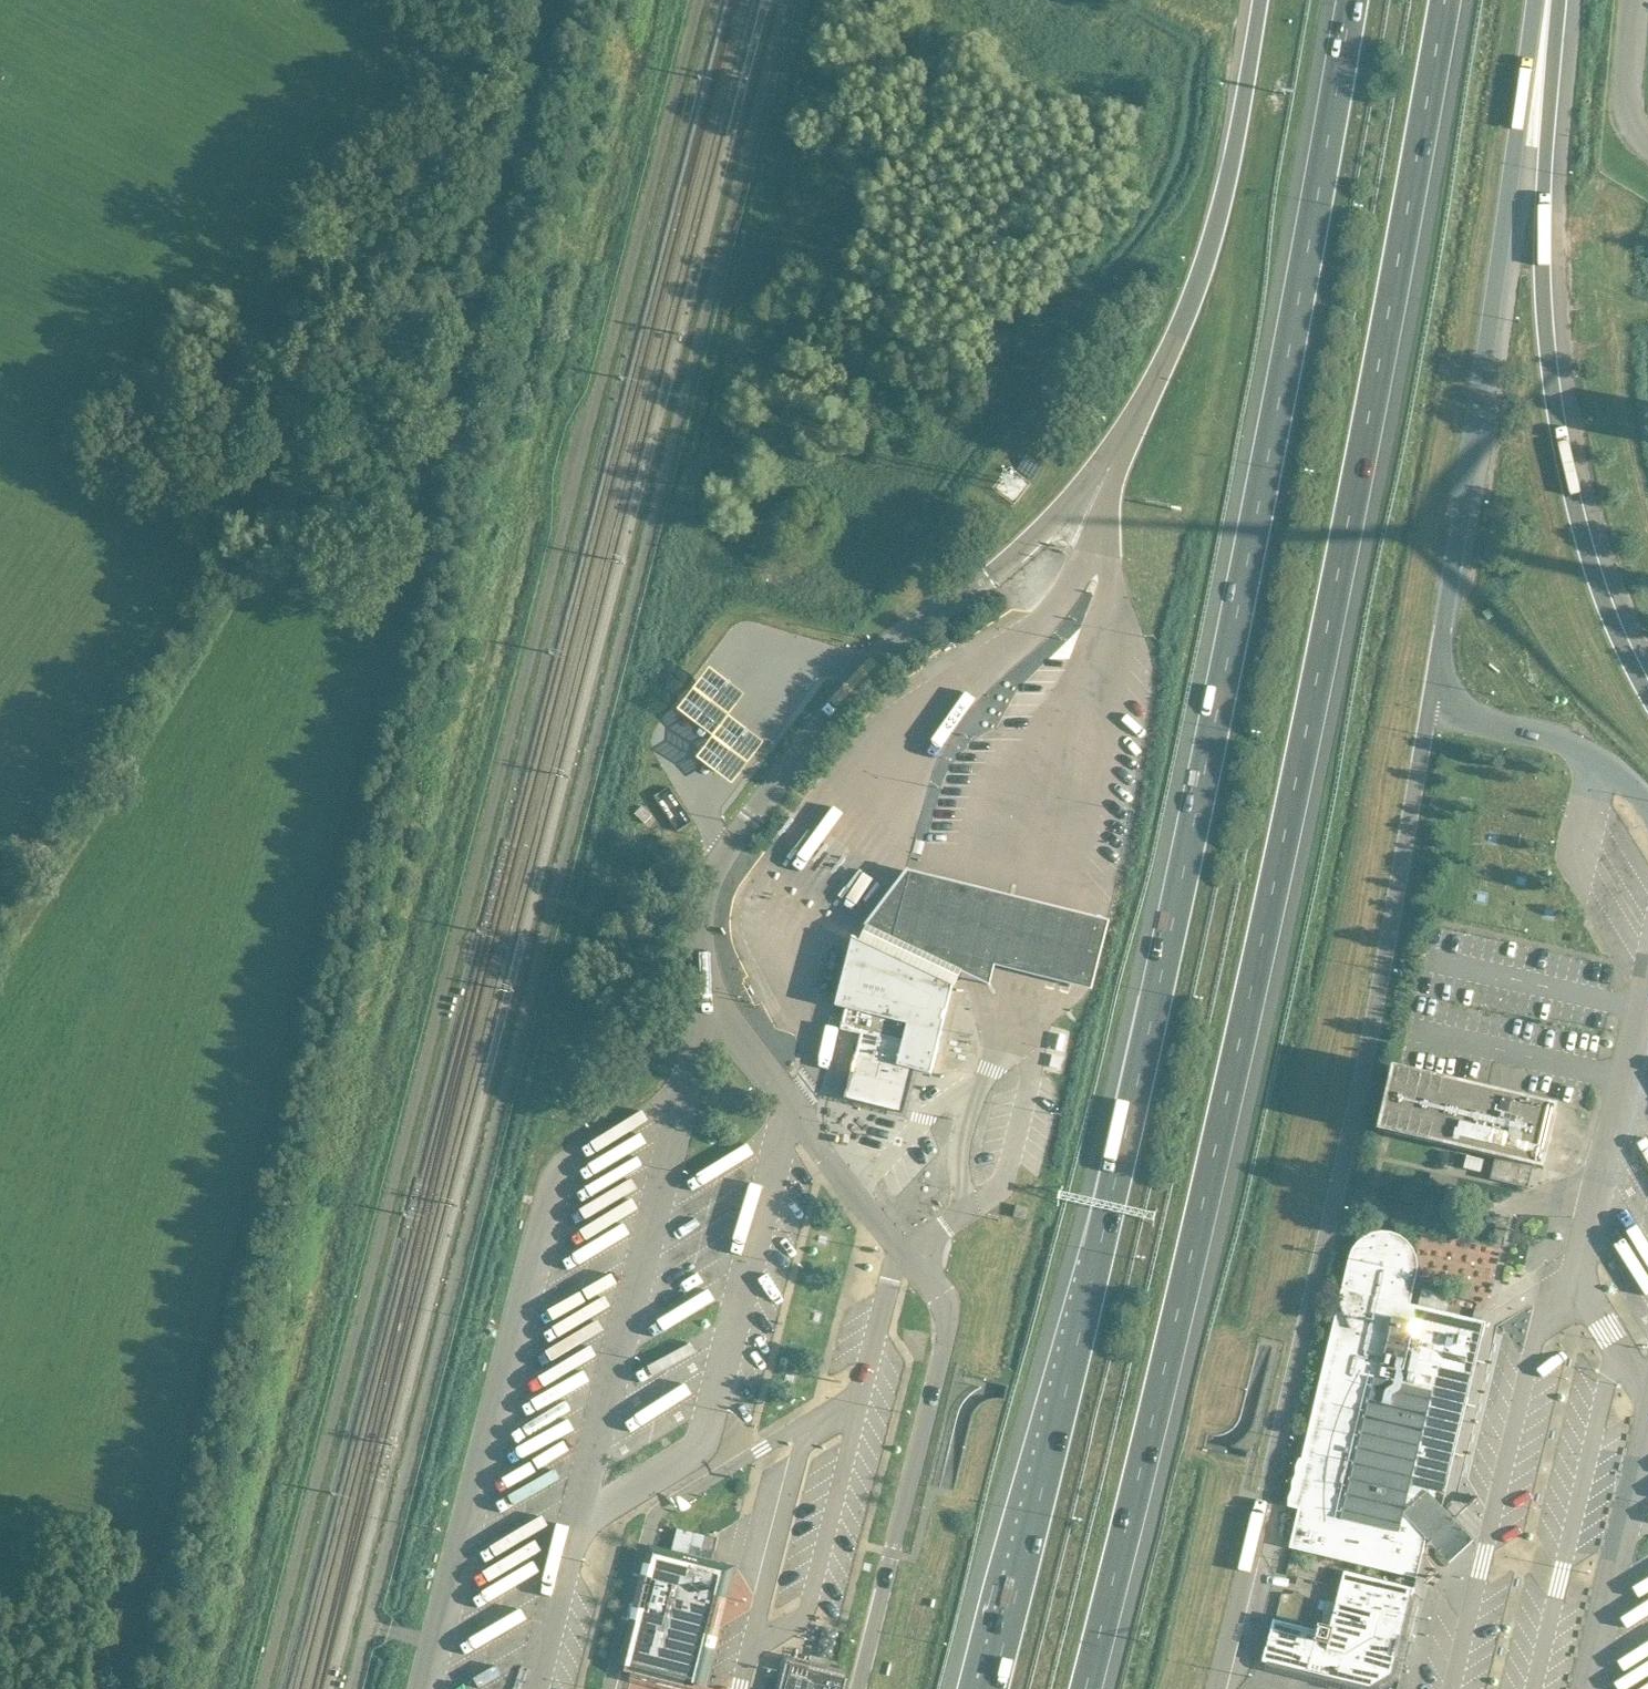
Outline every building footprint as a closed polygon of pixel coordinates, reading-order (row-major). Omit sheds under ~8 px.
[(718,773),(736,787),(770,744),(751,729),(733,715),(749,695),(728,679),(713,668),(681,710),(696,722),(716,737),(700,759),(718,773)] [(1106,925),(909,875),(866,929),(878,935),(959,975),(992,989),(1000,972),(1091,993),(1106,925)] [(931,1074),(954,984),(917,967),(915,970),(880,950),(881,949),(880,949),(879,949),(865,943),(851,948),(850,953),(849,953),(836,1006),(846,1009),(841,1029),(861,1035),(856,1055),(845,1098),(904,1113),(915,1070),(931,1074)] [(1394,1066),(1379,1131),(1384,1132),(1392,1134),(1448,1147),(1495,1158),(1491,1175),(1490,1180),(1518,1186),(1529,1189),(1530,1185),(1534,1167),(1545,1170),(1556,1121),(1560,1105),(1524,1096),(1488,1088),(1394,1066)] [(1456,1187),(1458,1179),(1432,1172),(1430,1181),(1456,1187)] [(1029,1208),(1017,1204),(1014,1216),(1026,1219),(1029,1208)] [(1468,1223),(1462,1222),(1459,1235),(1482,1240),(1484,1226),(1479,1225),(1480,1219),(1469,1217),(1468,1223)] [(1411,1304),(1417,1275),(1418,1264),(1417,1256),(1414,1247),(1408,1240),(1400,1235),(1392,1231),(1382,1230),(1374,1232),(1365,1236),(1359,1241),(1353,1249),(1350,1257),(1332,1334),(1302,1458),(1300,1458),(1296,1466),(1297,1474),(1293,1483),(1293,1489),(1289,1498),(1289,1506),(1300,1508),(1298,1515),(1290,1547),(1335,1558),(1417,1578),(1418,1576),(1427,1537),(1427,1536),(1435,1538),(1444,1500),(1486,1322),(1482,1321),(1427,1307),(1411,1304)] [(619,1670),(623,1671),(633,1674),(693,1688),(703,1688),(734,1567),(712,1561),(717,1541),(719,1531),(710,1529),(708,1535),(678,1528),(675,1542),(672,1552),(655,1547),(650,1546),(619,1670)] [(1414,1588),(1345,1571),(1331,1627),(1319,1624),(1318,1630),(1274,1619),(1263,1662),(1326,1677),(1324,1685),(1326,1688),(1331,1688),(1346,1688),(1348,1682),(1370,1688),(1393,1674),(1395,1665),(1403,1666),(1406,1664),(1412,1640),(1411,1637),(1403,1635),(1414,1588)] [(847,1679),(810,1670),(812,1661),(794,1657),(786,1688),(845,1688),(847,1679)]
